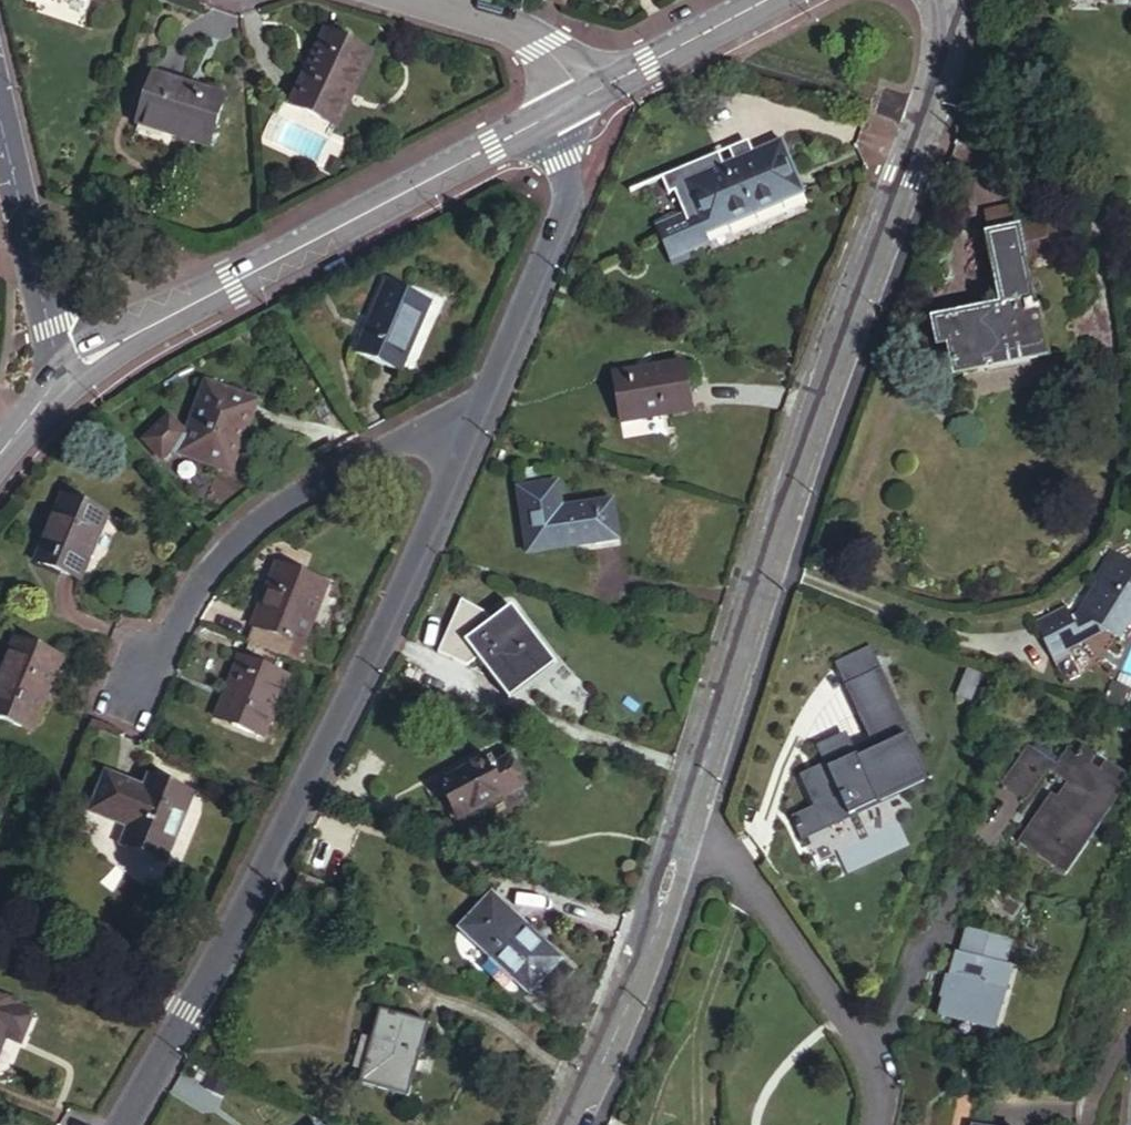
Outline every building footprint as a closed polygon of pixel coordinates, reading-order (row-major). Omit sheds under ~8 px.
[(368,48),(323,30),(291,106),(337,125),(368,48)] [(215,150),(231,99),(158,75),(142,126),(215,150)] [(780,139),(685,180),(697,207),(708,231),(803,190),(780,139)] [(987,233),(1015,228),(1011,206),(983,211),(987,233)] [(708,231),(697,207),(674,217),(659,224),(675,259),(713,241),(708,231)] [(657,219),(659,224),(674,217),(672,212),(657,219)] [(1015,230),(1020,259),(1050,254),(1057,244),(1055,232),(1045,225),(1015,230)] [(1015,230),(1015,228),(987,233),(1000,308),(942,320),(949,354),(953,377),(1044,359),(1034,306),(1029,308),(1020,259),(1015,230)] [(396,279),(365,348),(409,366),(438,297),(396,279)] [(949,354),(942,320),(932,322),(939,356),(949,354)] [(681,361),(614,371),(621,419),(689,408),(681,361)] [(188,442),(230,460),(249,416),(257,419),(269,392),(217,371),(188,442)] [(238,463),(257,419),(249,416),(230,460),(238,463)] [(559,484),(518,490),(529,553),(618,539),(612,501),(563,509),(559,484)] [(68,491),(41,556),(84,573),(112,509),(68,491)] [(1055,655),(1069,648),(1110,629),(1124,639),(1130,628),(1130,561),(1118,553),(1099,582),(1102,584),(1080,616),(1045,633),(1055,655)] [(260,628),(253,643),(281,655),(288,639),(302,645),(328,581),(280,562),(254,625),(260,628)] [(488,585),(483,597),(511,608),(513,604),(540,614),(528,643),(539,648),(554,612),(488,585)] [(531,666),(539,648),(528,643),(540,614),(513,604),(511,608),(483,597),(466,639),(531,666)] [(1038,619),(1045,633),(1080,616),(1073,602),(1038,619)] [(0,684),(0,710),(38,726),(66,656),(20,636),(0,684)] [(253,643),(247,658),(242,656),(218,718),(264,737),(290,674),(276,669),(281,655),(253,643)] [(1076,658),(1069,648),(1055,655),(1061,666),(1076,658)] [(872,745),(803,780),(826,827),(933,776),(881,668),(844,687),(872,745)] [(1036,813),(1014,847),(1045,869),(1040,874),(1059,887),(1101,827),(1093,821),(1117,788),(1096,774),(1112,751),(1099,742),(1091,754),(1075,742),(1055,770),(1048,765),(1031,789),(1050,804),(1040,816),(1036,813)] [(1031,789),(1048,765),(1022,747),(995,785),(1021,804),(1031,789)] [(1112,751),(1096,774),(1117,788),(1093,821),(1101,827),(1130,784),(1130,765),(1112,751)] [(485,762),(440,783),(458,820),(524,789),(511,762),(493,771),(490,764),(487,766),(485,762)] [(105,771),(94,798),(132,814),(125,830),(167,847),(190,794),(159,780),(155,792),(142,787),(105,771)] [(147,775),(142,787),(155,792),(159,780),(147,775)] [(491,894),(461,927),(531,991),(561,959),(491,894)] [(1010,974),(957,960),(940,1021),(994,1036),(1010,974)] [(0,999),(0,1036),(1,1034),(21,1042),(31,1016),(17,1010),(18,1006),(0,999)] [(429,1024),(377,1012),(359,1086),(412,1099),(429,1024)]
